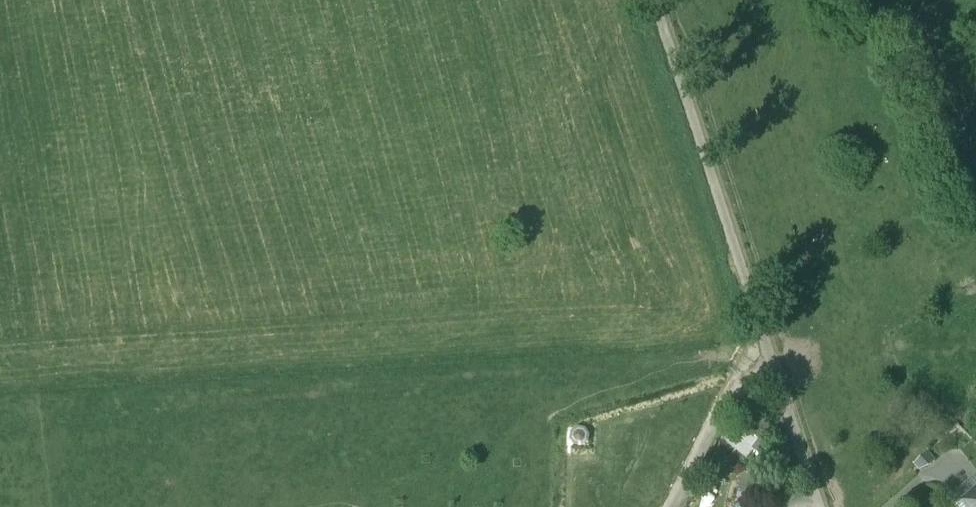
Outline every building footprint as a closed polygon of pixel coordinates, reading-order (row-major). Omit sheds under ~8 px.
[(741,430),(736,443),(754,451),(760,437),(741,430)] [(914,468),(923,478),(940,464),(932,454),(914,468)] [(968,499),(958,506),(975,506),(968,499)]
